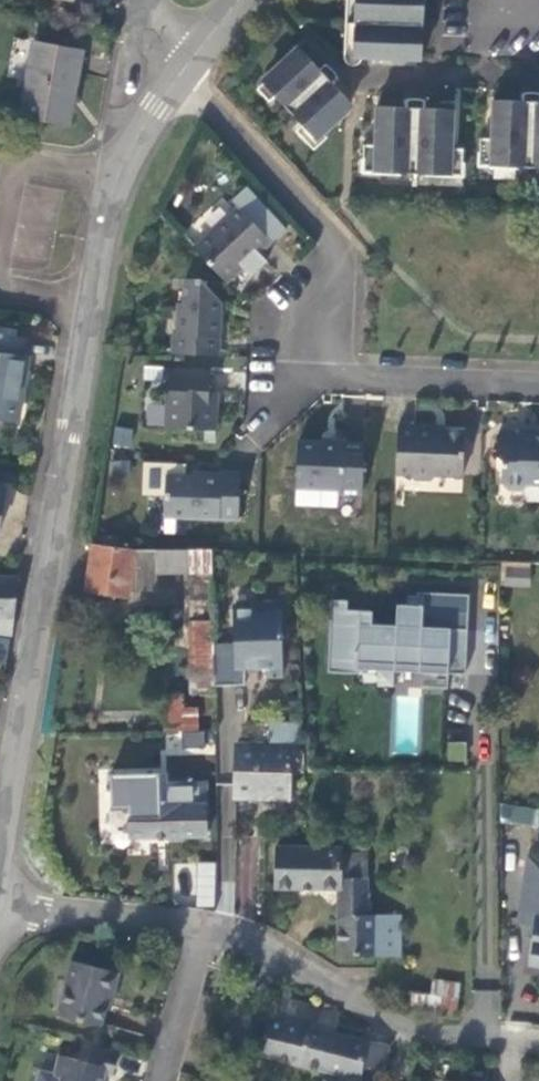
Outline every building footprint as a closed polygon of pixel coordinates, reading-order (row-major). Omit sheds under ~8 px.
[(426,0),(356,0),(354,57),(360,57),(360,60),(375,61),(375,58),(424,59),(425,8),(426,0)] [(82,50),(34,40),(19,115),(62,123),(68,94),(71,77),(76,78),(82,50)] [(315,138),(352,104),(332,82),(338,75),(332,69),(329,65),(323,71),(302,49),(265,84),(315,138)] [(538,166),(538,100),(538,95),(532,95),(527,95),(527,100),(494,99),(493,137),(484,136),(483,164),(538,166)] [(366,170),(463,174),(465,148),(454,148),(455,109),(423,108),(423,102),(418,102),(413,102),(413,107),(381,106),(379,144),(367,144),(366,170)] [(214,231),(196,248),(227,280),(245,264),(249,269),(257,262),(264,255),(261,251),(272,241),(265,234),(277,223),(266,212),(256,222),(252,218),(238,203),(213,227),(214,231)] [(263,207),(252,218),(256,222),(266,212),(263,207)] [(174,334),(173,352),(220,354),(221,325),(222,301),(203,279),(186,278),(185,302),(179,302),(177,334),(174,334)] [(14,425),(21,390),(27,362),(22,361),(26,344),(0,339),(0,422),(14,425)] [(166,427),(216,429),(217,412),(217,401),(209,401),(210,371),(169,369),(166,427)] [(464,474),(466,430),(438,429),(436,425),(426,424),(400,423),(398,471),(415,472),(420,477),(432,478),(437,473),(464,474)] [(531,434),(531,429),(494,427),(489,432),(488,453),(492,458),(492,480),(498,487),(512,487),(518,482),(538,482),(538,435),(531,434)] [(330,444),(299,442),(297,486),(341,488),(340,493),(363,494),(365,445),(330,444)] [(239,518),(240,471),(229,470),(222,470),(222,472),(202,472),(202,476),(167,475),(165,515),(239,518)] [(129,594),(136,549),(94,543),(88,588),(129,594)] [(161,549),(161,572),(213,571),(212,549),(161,549)] [(502,585),(529,587),(530,565),(504,563),(502,585)] [(6,642),(14,585),(11,585),(0,583),(0,642),(6,642)] [(348,600),(332,600),(329,672),(358,673),(359,661),(423,664),(422,686),(448,687),(449,673),(466,673),(467,645),(459,645),(459,629),(468,629),(469,594),(423,592),(423,596),(408,595),(408,605),(398,604),(397,625),(372,624),(373,611),(347,610),(348,600)] [(256,609),(234,610),(235,644),(215,645),(215,686),(247,685),(246,668),(257,668),(267,668),(268,678),(284,678),(282,601),(256,602),(256,609)] [(211,620),(188,619),(187,687),(210,687),(211,620)] [(183,743),(195,745),(202,706),(170,701),(165,731),(185,734),(183,743)] [(261,798),(290,800),(292,747),(304,747),(304,722),(271,721),(269,745),(239,743),(236,797),(261,798)] [(182,732),(182,748),(204,748),(204,732),(182,732)] [(152,782),(160,782),(160,774),(152,774),(152,782)] [(185,803),(185,781),(160,782),(152,782),(130,783),(131,836),(175,836),(208,835),(207,803),(185,803)] [(534,824),(535,807),(500,804),(499,821),(534,824)] [(401,954),(401,914),(367,915),(367,862),(344,862),(344,854),(344,848),(278,846),(276,888),(340,888),(340,912),(340,954),(401,954)] [(146,848),(131,848),(122,848),(122,868),(146,868),(146,848)] [(367,855),(344,854),(344,862),(367,862),(367,855)] [(526,882),(538,884),(538,860),(529,858),(526,882)] [(195,906),(215,906),(216,862),(196,862),(195,906)] [(147,892),(147,884),(123,884),(123,893),(147,892)] [(533,938),(537,939),(538,926),(538,925),(529,924),(527,937),(533,938)] [(537,939),(533,938),(529,964),(538,965),(538,926),(537,939)] [(118,972),(72,959),(58,1011),(99,1023),(105,1001),(108,992),(112,993),(118,972)] [(458,1014),(461,982),(436,977),(432,993),(413,992),(412,1009),(458,1014)] [(369,1040),(336,1033),(340,1014),(315,1008),(315,1006),(303,1003),(275,996),(260,1053),(338,1074),(337,1080),(363,1080),(365,1066),(369,1040)] [(385,1069),(389,1043),(369,1040),(365,1066),(385,1069)] [(115,1051),(80,1042),(76,1058),(56,1053),(51,1073),(45,1072),(42,1080),(98,1080),(100,1071),(109,1074),(115,1051)]
